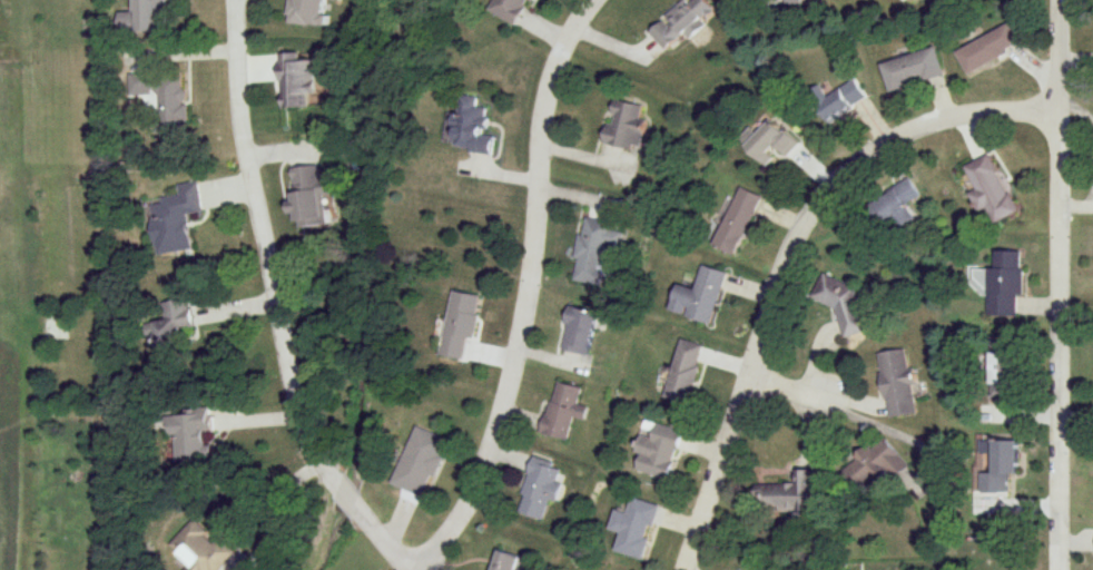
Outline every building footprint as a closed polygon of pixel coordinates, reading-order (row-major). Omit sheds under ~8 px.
[(133,33),(164,33),(164,0),(132,0),(133,33)] [(340,0),(289,0),(287,25),(325,29),(328,1),(340,2),(340,0)] [(489,12),(518,27),(531,0),(495,0),(489,12)] [(685,32),(689,37),(715,13),(703,0),(692,0),(688,3),(685,0),(684,0),(648,32),(664,51),(685,32)] [(966,74),(1021,48),(1010,25),(956,52),(966,74)] [(881,64),(889,93),(943,78),(935,49),(881,64)] [(283,110),(312,109),(312,96),(319,96),(318,62),(302,63),(301,54),(281,55),(283,110)] [(185,125),(183,74),(130,75),(130,98),(153,97),(154,136),(179,135),(179,125),(185,125)] [(829,127),(866,96),(851,78),(815,109),(829,127)] [(478,99),(457,96),(449,148),(493,155),(495,138),(484,137),(488,109),(477,108),(478,99)] [(601,143),(637,152),(645,120),(639,119),(641,107),(612,100),(601,143)] [(765,167),(778,151),(788,159),(800,144),(769,119),(744,149),(765,167)] [(991,157),(964,168),(975,193),(971,195),(985,227),(1016,214),(991,157)] [(290,170),(294,216),(296,216),(297,229),(331,226),(329,198),(333,197),(332,180),(323,181),(322,167),(290,170)] [(866,206),(879,229),(886,225),(892,234),(915,220),(907,205),(920,198),(910,181),(866,206)] [(186,215),(201,213),(198,183),(176,186),(178,196),(151,199),(158,254),(190,250),(186,215)] [(760,197),(737,188),(713,247),(736,256),(760,197)] [(613,223),(583,218),(572,281),(601,286),(608,245),(620,247),(623,232),(611,230),(613,223)] [(988,269),(988,317),(1021,317),(1021,252),(993,252),(993,269),(988,269)] [(726,273),(701,267),(695,291),(676,286),(668,314),(712,325),(726,273)] [(851,335),(868,294),(822,275),(812,300),(843,313),(836,328),(851,335)] [(479,296),(452,292),(441,356),(468,361),(479,296)] [(191,329),(190,301),(163,303),(164,322),(152,323),(153,347),(180,346),(180,330),(191,329)] [(559,349),(586,356),(597,313),(569,306),(559,349)] [(1018,337),(987,338),(989,398),(1019,398),(1018,337)] [(689,405),(703,346),(679,340),(664,400),(689,405)] [(885,419),(915,415),(908,350),(878,354),(885,419)] [(581,388),(554,381),(540,435),(567,441),(573,417),(585,420),(588,407),(577,405),(581,388)] [(212,433),(211,413),(169,415),(172,464),(212,461),(211,446),(203,446),(202,434),(212,433)] [(668,481),(682,432),(645,422),(632,471),(668,481)] [(449,441),(417,427),(392,484),(424,498),(449,441)] [(893,481),(907,468),(880,437),(838,474),(858,497),(885,472),(893,481)] [(1017,476),(1017,441),(980,441),(980,455),(992,455),(992,474),(981,474),(981,495),(1008,495),(1008,476),(1017,476)] [(542,521),(548,500),(554,502),(563,466),(531,457),(516,514),(542,521)] [(814,471),(793,471),(793,486),(754,486),(754,515),(793,515),(793,523),(814,523),(814,471)] [(660,507),(632,498),(626,515),(616,511),(608,534),(618,537),(613,551),(642,561),(660,507)] [(186,569),(228,569),(228,541),(206,541),(206,525),(174,525),(174,558),(186,558),(186,569)] [(500,551),(493,569),(516,569),(520,558),(500,551)]
